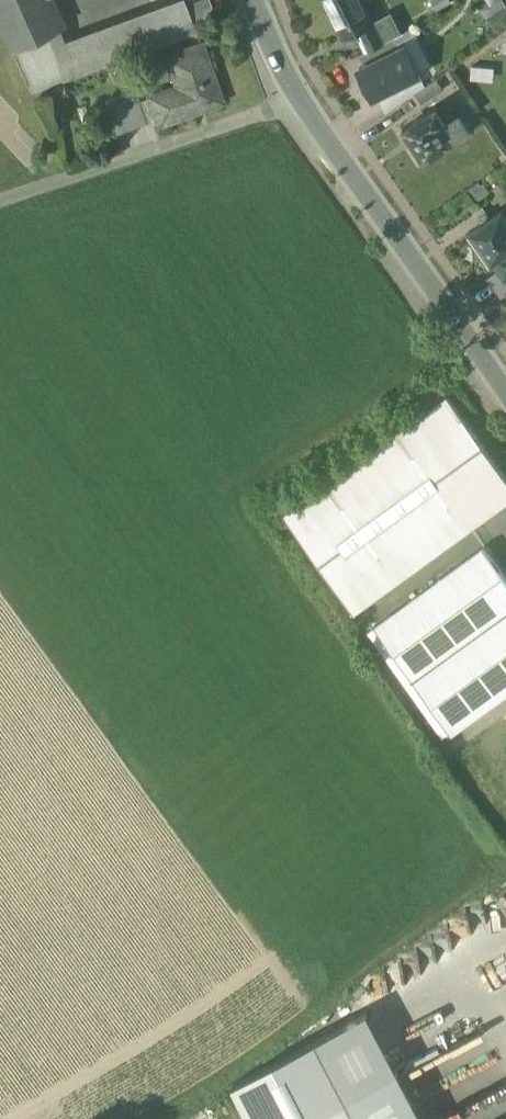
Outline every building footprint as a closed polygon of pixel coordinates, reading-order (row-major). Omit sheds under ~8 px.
[(11,47),(57,27),(46,0),(0,0),(0,22),(11,47)] [(21,69),(63,54),(70,76),(195,31),(191,19),(185,4),(184,0),(165,0),(62,38),(57,27),(11,47),(21,69)] [(191,19),(213,11),(209,0),(196,0),(185,4),(191,19)] [(330,9),(349,0),(326,0),(330,9)] [(386,39),(376,18),(373,20),(363,0),(349,0),(330,9),(344,36),(356,30),(366,49),(386,39)] [(479,7),(490,22),(505,11),(505,7),(501,0),(489,0),(479,7)] [(389,12),(376,18),(386,39),(394,35),(399,33),(389,12)] [(404,45),(417,71),(429,65),(410,27),(399,33),(394,35),(400,47),(404,45)] [(359,53),(365,65),(400,47),(394,35),(386,39),(366,49),(359,53)] [(158,121),(159,123),(221,100),(200,43),(165,56),(166,58),(175,54),(185,82),(176,85),(149,95),(158,121)] [(359,68),(373,96),(418,73),(417,71),(404,45),(400,47),(365,65),(359,68)] [(30,90),(70,76),(63,54),(21,69),(30,90)] [(166,58),(176,85),(185,82),(175,54),(166,58)] [(414,93),(422,104),(444,89),(436,78),(414,93)] [(105,100),(116,132),(146,121),(138,99),(135,89),(105,100)] [(149,95),(138,99),(146,121),(150,119),(152,123),(158,121),(149,95)] [(402,128),(425,160),(470,129),(459,113),(455,116),(446,104),(439,109),(436,105),(402,128)] [(493,260),(505,251),(505,211),(503,208),(470,231),(481,247),(481,250),(484,256),(489,257),(491,261),(493,260)] [(493,260),(500,269),(505,278),(505,251),(493,260)] [(501,298),(505,295),(505,278),(500,269),(487,278),(501,298)] [(353,612),(505,502),(505,478),(447,396),(283,515),(322,568),(353,612)] [(375,627),(375,626),(368,631),(444,736),(451,731),(450,731),(505,691),(505,577),(485,548),(375,627)] [(251,1118),(423,1118),(366,1012),(232,1083),(251,1118)] [(502,1089),(489,1068),(439,1098),(451,1118),(502,1089)]
